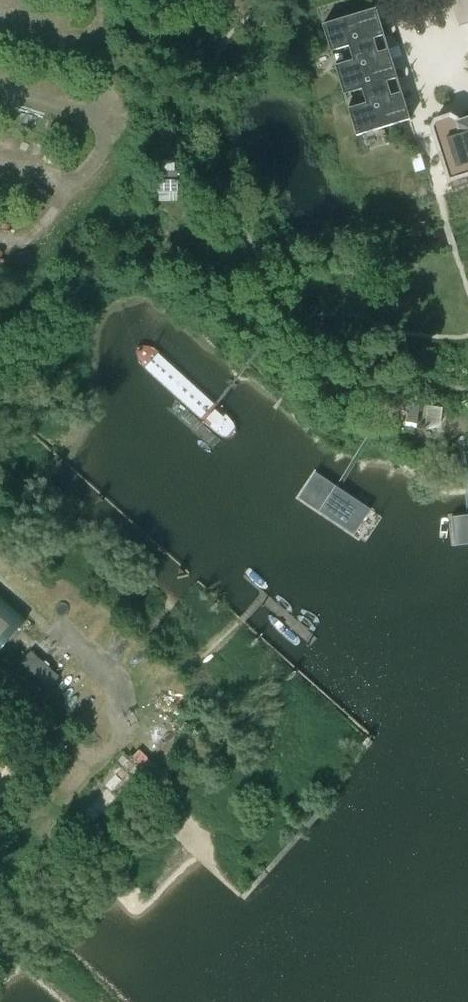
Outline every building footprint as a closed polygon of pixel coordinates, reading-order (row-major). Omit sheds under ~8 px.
[(322,25),(330,50),(384,34),(376,9),(322,25)] [(384,34),(330,50),(331,54),(333,54),(332,52),(349,47),(353,61),(336,66),(336,64),(335,64),(343,93),(397,77),(388,47),(386,47),(387,50),(378,53),(374,39),(383,36),(384,39),(385,39),(384,34)] [(397,77),(343,93),(345,97),(346,97),(345,95),(362,90),(366,104),(350,109),(349,107),(348,107),(357,136),(410,120),(401,90),(400,90),(401,93),(391,96),(387,82),(396,79),(397,82),(398,82),(397,77)] [(457,121),(457,119),(451,116),(436,121),(432,128),(449,182),(467,176),(467,118),(457,121)] [(160,193),(178,193),(178,171),(175,171),(159,171),(158,193),(160,193)] [(138,364),(222,439),(232,437),(240,426),(148,349),(142,348),(136,352),(138,364)] [(405,400),(391,394),(387,404),(400,410),(405,400)] [(419,404),(409,402),(405,425),(415,426),(419,404)] [(442,407),(427,405),(425,425),(440,425),(442,407)] [(315,472),(312,477),(303,471),(288,493),(365,543),(383,517),(315,472)] [(452,520),(455,550),(467,549),(467,519),(452,520)] [(24,622),(0,601),(0,651),(24,622)] [(19,668),(50,685),(59,669),(28,652),(19,668)] [(118,795),(142,774),(127,756),(102,778),(118,795)]
